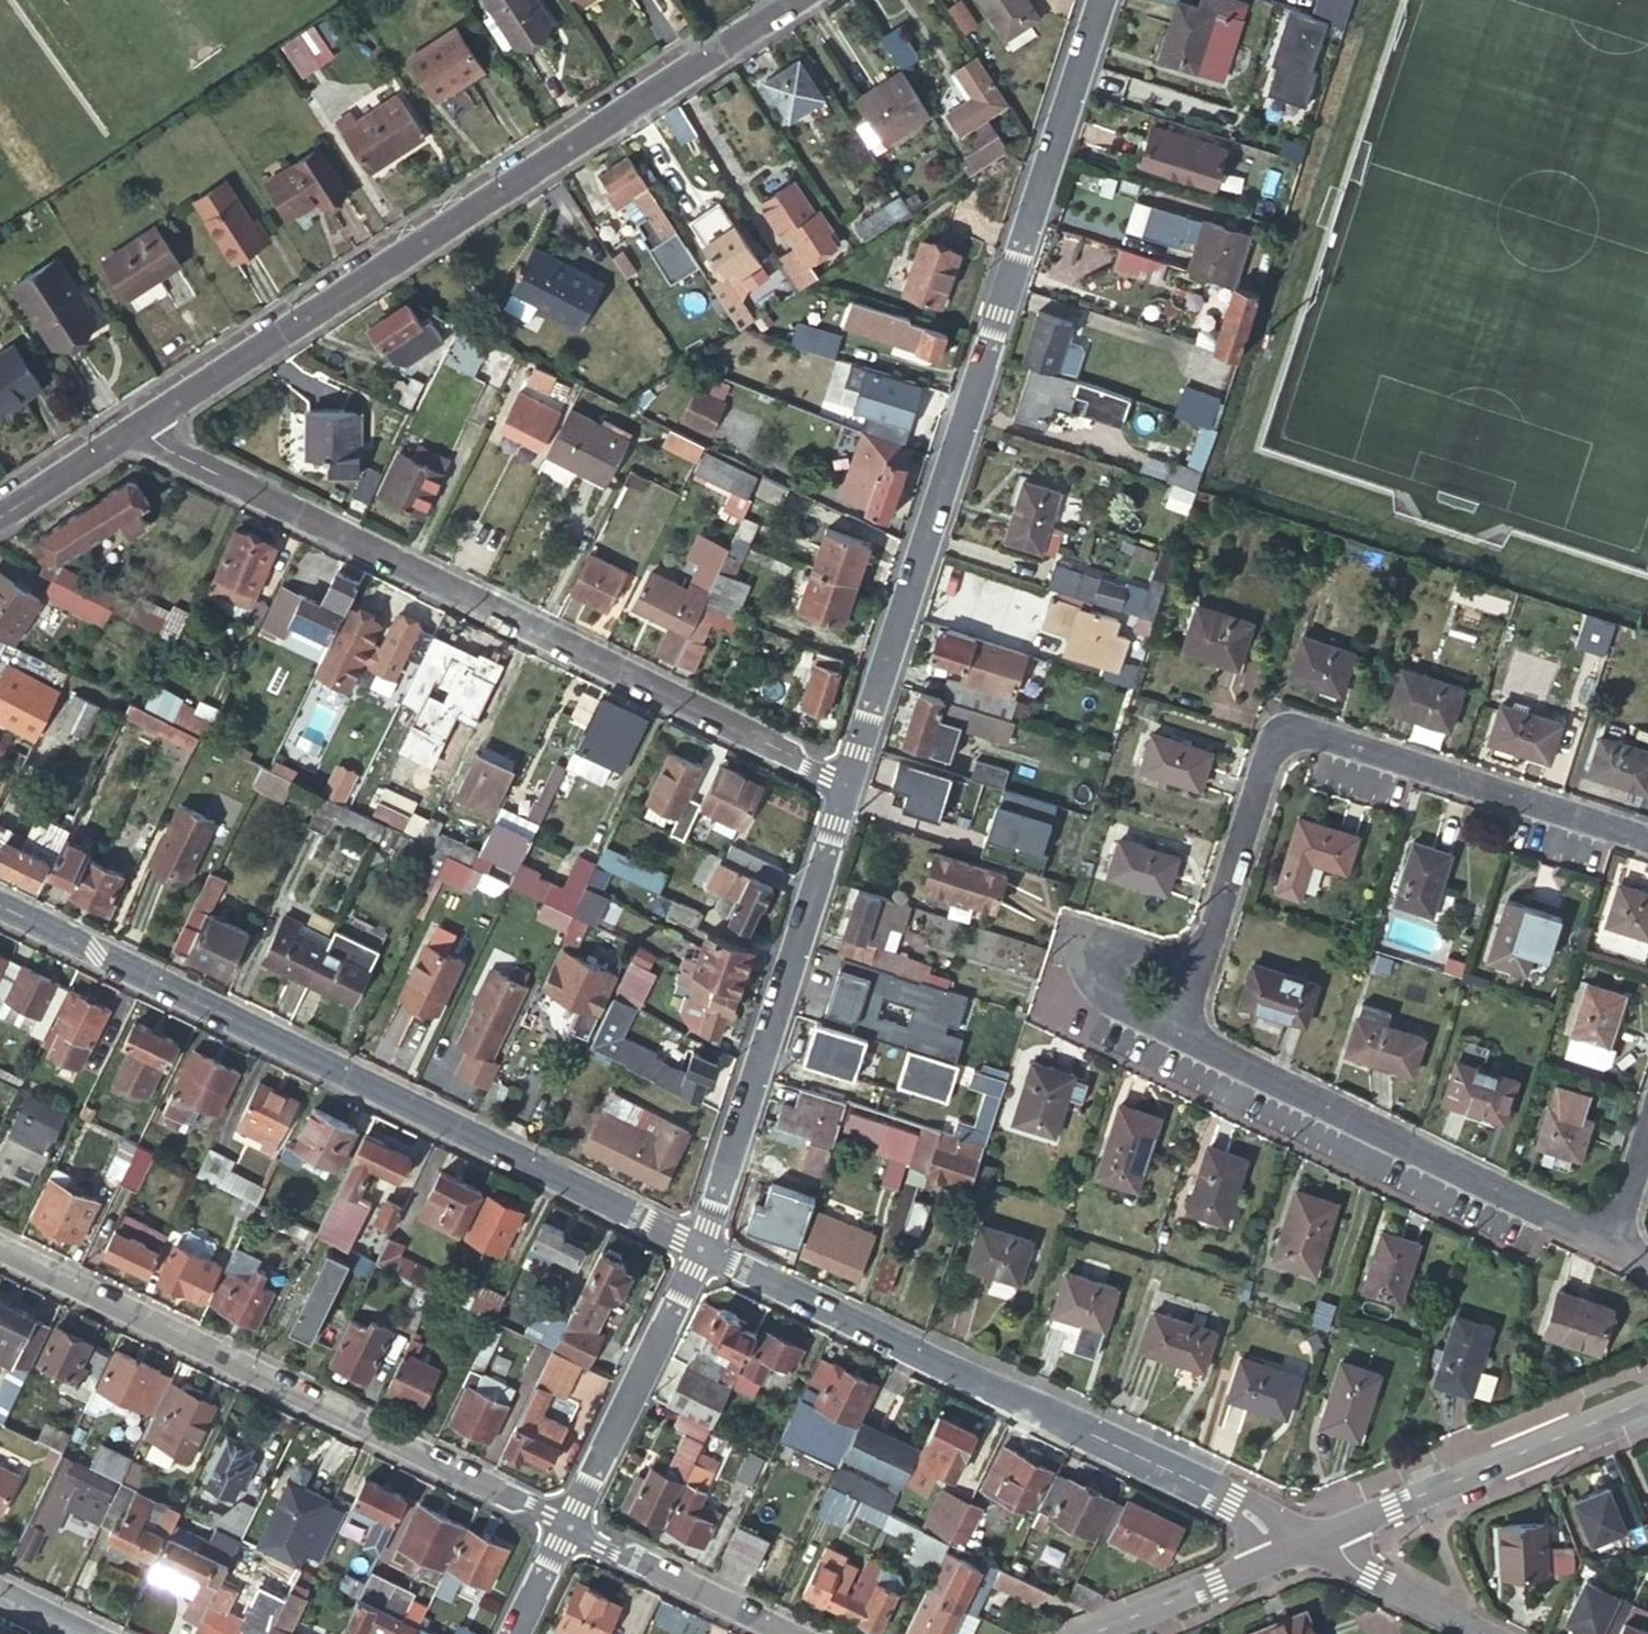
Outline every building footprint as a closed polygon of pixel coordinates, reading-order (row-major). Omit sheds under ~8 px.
[(538,0),(488,0),(494,10),(516,43),(518,46),(553,23),(538,0)] [(948,5),(963,33),(977,25),(963,0),(957,0),(948,5)] [(1029,0),(983,0),(1009,40),(1041,19),(1029,0)] [(1239,0),(1198,0),(1196,6),(1180,1),(1161,59),(1224,79),(1248,3),(1239,0)] [(1328,22),(1289,9),(1271,64),(1277,66),(1266,94),(1307,107),(1315,79),(1311,78),(1328,22)] [(494,10),(484,16),(506,50),(516,43),(494,10)] [(484,69),(457,28),(411,58),(438,100),(484,69)] [(899,28),(882,38),(902,69),(919,58),(899,28)] [(313,30),(298,40),(315,65),(330,55),(313,30)] [(825,97),(800,59),(767,81),(791,119),(825,97)] [(972,175),(1007,151),(1005,149),(1007,148),(998,134),(1001,126),(992,124),(988,118),(1007,105),(978,61),(959,73),(974,97),(967,101),(948,113),(962,134),(976,125),(979,129),(979,138),(977,139),(982,148),(969,157),(974,163),(967,168),(972,175)] [(933,115),(904,72),(860,100),(889,144),(933,115)] [(974,97),(959,73),(952,77),(967,101),(974,97)] [(426,136),(398,94),(358,120),(352,112),(337,121),(372,172),(426,136)] [(680,105),(667,113),(684,143),(699,134),(680,105)] [(1226,152),(1154,130),(1142,165),(1215,187),(1226,152)] [(1031,135),(1007,151),(1025,157),(1032,136),(1033,134),(1031,135)] [(347,189),(320,148),(269,181),(292,216),(321,196),(325,203),(347,189)] [(650,189),(629,157),(602,175),(611,189),(607,193),(619,209),(650,189)] [(266,241),(227,181),(197,201),(223,240),(220,242),(234,262),(266,241)] [(893,223),(895,226),(913,214),(901,195),(857,224),(867,239),(893,223)] [(766,270),(719,201),(689,222),(717,261),(720,260),(734,279),(748,270),(754,278),(766,270)] [(674,255),(688,246),(659,202),(654,205),(657,209),(647,215),(647,235),(643,238),(650,248),(663,239),(674,255)] [(834,230),(821,210),(788,231),(801,250),(809,246),(814,254),(825,247),(819,239),(834,230)] [(1191,271),(1234,284),(1250,234),(1206,220),(1188,215),(1181,237),(1199,243),(1191,271)] [(181,264),(157,227),(106,260),(130,297),(181,264)] [(621,237),(606,247),(625,277),(640,266),(621,237)] [(959,253),(923,241),(906,294),(942,306),(959,253)] [(510,293),(538,308),(548,313),(580,330),(605,281),(536,245),(523,270),(520,268),(516,276),(519,277),(510,293)] [(1165,263),(1122,250),(1117,269),(1160,283),(1165,263)] [(783,265),(799,289),(810,284),(794,257),(783,265)] [(97,318),(57,259),(15,285),(55,344),(97,318)] [(713,284),(741,328),(756,318),(726,276),(713,284)] [(1215,349),(1239,358),(1260,293),(1236,285),(1222,330),(1206,325),(1199,328),(1195,343),(1207,346),(1215,349)] [(909,322),(911,319),(854,300),(845,326),(941,358),(948,335),(909,322)] [(435,343),(445,357),(453,340),(458,330),(442,319),(429,312),(411,301),(371,328),(385,348),(399,339),(413,358),(435,343)] [(548,313),(538,308),(535,315),(544,320),(548,313)] [(1040,312),(1023,363),(1032,366),(1056,374),(1071,329),(1074,322),(1040,312)] [(799,323),(792,344),(834,358),(841,336),(799,323)] [(490,380),(504,387),(520,356),(498,345),(475,333),(460,326),(458,330),(453,340),(470,348),(465,358),(494,372),(490,380)] [(478,327),(475,333),(498,345),(501,338),(478,327)] [(0,353),(0,412),(40,387),(13,344),(0,353)] [(558,376),(536,366),(528,383),(549,393),(558,376)] [(1056,374),(1032,366),(1014,421),(1045,430),(1052,406),(1069,413),(1075,398),(1093,405),(1090,415),(1096,417),(1105,390),(1077,381),(1068,378),(1056,374)] [(650,386),(622,403),(638,411),(659,399),(650,386)] [(926,401),(944,408),(948,394),(922,386),(920,393),(906,389),(903,399),(894,396),(892,403),(888,401),(877,436),(892,442),(894,438),(913,444),(926,401)] [(1216,429),(1226,400),(1186,387),(1176,415),(1203,425),(1216,429)] [(698,390),(683,419),(712,433),(727,404),(698,390)] [(520,393),(501,429),(542,450),(561,414),(520,393)] [(571,409),(548,454),(607,484),(629,438),(571,409)] [(362,415),(308,411),(306,455),(325,457),(325,461),(332,462),(331,476),(360,477),(362,436),(360,436),(362,415)] [(1168,481),(1197,490),(1216,429),(1203,425),(1192,459),(1175,454),(1168,481)] [(706,445),(672,429),(664,445),(698,461),(706,445)] [(847,484),(856,488),(851,501),(869,507),(869,509),(892,517),(913,450),(892,442),(877,436),(874,435),(863,465),(853,462),(847,484)] [(419,461),(401,452),(381,493),(424,514),(450,460),(425,448),(419,461)] [(758,477),(707,452),(697,472),(748,497),(758,477)] [(790,487),(765,475),(756,493),(782,506),(790,487)] [(36,547),(46,562),(58,561),(121,521),(131,535),(149,523),(139,510),(151,503),(137,481),(131,480),(43,538),(44,541),(36,547)] [(1007,540),(1056,555),(1057,550),(1063,531),(1050,526),(1061,493),(1025,482),(1007,540)] [(759,524),(745,517),(737,534),(752,541),(759,524)] [(813,567),(858,583),(871,544),(827,529),(813,567)] [(278,549),(237,530),(210,591),(248,608),(255,593),(258,594),(278,549)] [(752,541),(737,534),(728,552),(744,560),(752,541)] [(1155,621),(1176,555),(1161,550),(1140,616),(1155,621)] [(728,552),(723,563),(721,568),(736,575),(744,560),(728,552)] [(590,553),(571,591),(610,610),(629,572),(590,553)] [(676,663),(690,633),(704,604),(721,568),(723,563),(710,557),(698,584),(695,582),(690,591),(652,572),(635,606),(672,624),(658,655),(676,663)] [(114,611),(126,617),(133,601),(58,561),(46,562),(41,574),(54,581),(104,605),(106,607),(114,611)] [(1057,563),(1049,587),(1058,590),(1083,598),(1094,601),(1101,577),(1057,563)] [(845,622),(858,583),(813,567),(800,606),(845,622)] [(704,604),(717,610),(736,618),(752,582),(736,575),(721,568),(704,604)] [(0,571),(0,629),(16,640),(43,600),(0,571)] [(348,608),(361,582),(339,571),(323,604),(285,585),(266,625),(278,632),(287,636),(294,622),(332,641),(348,608)] [(1114,582),(1101,577),(1094,601),(1106,605),(1114,582)] [(104,605),(54,581),(47,595),(99,621),(106,607),(104,605)] [(1058,590),(1056,598),(1080,606),(1083,598),(1058,590)] [(126,617),(160,634),(171,612),(137,594),(133,601),(126,617)] [(1099,677),(1133,688),(1140,668),(1120,661),(1128,638),(1113,634),(1119,618),(1080,606),(1056,598),(1053,597),(1046,620),(1073,629),(1065,652),(1103,666),(1099,677)] [(690,633),(676,663),(693,671),(706,641),(703,639),(717,610),(704,604),(690,633)] [(171,612),(160,634),(175,641),(189,613),(175,605),(171,612)] [(1254,622),(1199,605),(1185,650),(1239,667),(1254,622)] [(114,611),(106,607),(99,621),(106,625),(114,611)] [(381,624),(348,608),(332,641),(317,672),(349,688),(362,662),(395,677),(420,624),(399,614),(383,648),(372,642),(381,624)] [(278,632),(266,625),(264,630),(276,637),(278,632)] [(997,644),(949,629),(947,635),(940,633),(932,658),(967,669),(964,679),(1015,695),(1019,684),(1043,692),(1052,663),(997,645),(997,644)] [(1355,652),(1304,636),(1291,677),(1342,693),(1355,652)] [(828,712),(844,660),(820,652),(805,705),(828,712)] [(59,693),(8,667),(0,683),(0,708),(3,709),(0,716),(0,719),(37,736),(59,693)] [(1463,688),(1403,668),(1390,709),(1451,728),(1463,688)] [(1000,715),(1011,719),(1017,700),(952,680),(946,699),(1000,715)] [(167,718),(201,736),(202,735),(208,738),(221,709),(204,701),(203,704),(157,682),(145,707),(167,718)] [(97,703),(72,690),(50,735),(75,747),(97,703)] [(1000,715),(946,699),(922,691),(905,743),(942,754),(949,756),(959,723),(994,734),(1000,715)] [(574,718),(588,725),(600,700),(586,693),(574,718)] [(646,719),(605,699),(580,752),(583,754),(585,752),(613,765),(623,770),(646,719)] [(161,732),(167,718),(145,707),(132,700),(125,714),(161,732)] [(1563,723),(1502,703),(1490,741),(1550,760),(1563,723)] [(161,732),(195,749),(201,736),(167,718),(161,732)] [(467,736),(432,718),(412,759),(447,776),(467,736)] [(1606,736),(1647,750),(1647,733),(1611,721),(1606,736)] [(1212,751),(1153,733),(1142,769),(1201,788),(1212,751)] [(1606,736),(1602,735),(1589,773),(1647,792),(1647,750),(1606,736)] [(1109,758),(1111,752),(1103,749),(1101,756),(1109,758)] [(577,750),(567,769),(604,786),(613,765),(585,752),(583,754),(580,752),(577,750)] [(704,769),(672,753),(648,803),(680,818),(690,798),(704,769)] [(513,769),(478,754),(458,796),(494,813),(513,769)] [(978,760),(972,779),(1005,789),(1011,770),(978,760)] [(954,779),(901,763),(894,785),(969,808),(973,794),(951,787),(954,779)] [(516,873),(522,862),(544,815),(567,769),(557,764),(538,803),(536,802),(526,823),(501,811),(481,851),(479,855),(491,861),(516,873)] [(286,799),(295,780),(270,768),(264,765),(254,784),(286,799)] [(702,804),(701,806),(720,815),(740,825),(744,826),(763,785),(760,784),(763,777),(746,768),(743,775),(721,765),(702,804)] [(357,774),(343,768),(329,796),(343,802),(357,774)] [(380,838),(387,823),(370,815),(350,806),(343,802),(329,796),(324,794),(309,825),(326,833),(334,817),(380,838)] [(680,818),(672,835),(685,842),(701,806),(702,804),(690,798),(680,818)] [(410,814),(380,801),(374,813),(404,828),(410,814)] [(216,820),(183,803),(153,863),(187,880),(216,820)] [(740,825),(720,815),(714,827),(734,837),(740,825)] [(451,854),(474,865),(479,855),(481,851),(439,831),(444,821),(431,816),(420,839),(431,845),(451,854)] [(1358,835),(1301,817),(1289,853),(1277,890),(1300,897),(1303,889),(1312,860),(1328,865),(1348,871),(1358,835)] [(65,838),(69,829),(48,819),(36,845),(26,841),(23,847),(7,839),(13,827),(0,821),(0,863),(38,883),(49,860),(53,863),(65,838)] [(988,834),(938,819),(933,834),(983,850),(988,834)] [(86,857),(88,856),(91,851),(65,838),(53,863),(49,871),(74,883),(86,857)] [(1179,857),(1121,839),(1110,875),(1168,892),(1179,857)] [(1452,854),(1414,841),(1394,903),(1434,916),(1452,854)] [(597,864),(610,871),(660,894),(670,873),(607,844),(597,864)] [(451,854),(431,845),(412,883),(432,893),(441,874),(451,854)] [(725,862),(775,886),(782,869),(733,845),(725,862)] [(1005,875),(935,853),(925,887),(952,895),(950,900),(968,906),(969,900),(996,908),(1005,875)] [(474,865),(451,854),(441,874),(466,886),(476,866),(474,865)] [(476,866),(487,872),(491,861),(479,855),(474,865),(476,866)] [(74,883),(69,893),(108,913),(125,874),(88,856),(86,857),(74,883)] [(516,873),(512,884),(572,912),(572,911),(586,885),(597,864),(579,856),(564,888),(537,876),(539,871),(522,862),(516,873)] [(766,905),(775,886),(725,862),(721,860),(712,878),(726,885),(716,908),(723,916),(750,930),(763,904),(766,905)] [(1318,894),(1328,865),(1312,860),(1303,889),(1318,894)] [(586,885),(595,890),(598,884),(603,887),(610,871),(597,864),(586,885)] [(212,871),(175,948),(229,974),(249,931),(215,914),(231,881),(212,871)] [(1602,945),(1646,958),(1647,951),(1647,893),(1620,884),(1602,945)] [(572,911),(596,923),(601,912),(599,911),(601,906),(589,899),(595,890),(586,885),(572,911)] [(898,951),(911,906),(859,889),(838,955),(841,956),(873,966),(879,946),(898,951)] [(1562,917),(1508,900),(1490,960),(1529,972),(1535,953),(1550,958),(1562,917)] [(695,930),(704,914),(676,901),(669,917),(695,930)] [(273,963),(310,981),(327,946),(298,932),(302,923),(286,915),(269,950),(278,954),(273,963)] [(588,923),(574,916),(566,934),(580,941),(588,923)] [(475,941),(440,924),(414,976),(449,994),(475,941)] [(747,971),(749,972),(757,948),(708,933),(703,948),(709,949),(708,955),(747,971)] [(327,946),(310,981),(346,998),(351,990),(359,995),(372,968),(327,946)] [(932,962),(898,951),(879,946),(873,966),(926,982),(929,973),(932,962)] [(685,957),(681,967),(684,968),(740,993),(747,971),(708,955),(709,949),(703,948),(699,961),(685,957)] [(265,959),(273,963),(278,954),(269,950),(265,959)] [(619,975),(577,955),(569,971),(556,964),(546,986),(581,1003),(569,1028),(589,1038),(619,975)] [(943,999),(946,989),(938,986),(926,982),(873,966),(841,956),(837,966),(835,965),(822,1009),(843,1016),(856,1020),(867,985),(886,991),(887,989),(902,994),(904,989),(917,993),(918,991),(943,999)] [(9,959),(0,978),(0,1009),(5,999),(51,1022),(68,988),(9,959)] [(1319,984),(1254,963),(1242,1003),(1306,1024),(1319,984)] [(655,978),(629,964),(627,969),(652,983),(655,978)] [(740,993),(684,968),(679,979),(694,986),(690,999),(687,1011),(696,1025),(703,1027),(702,1030),(721,1036),(726,1020),(729,1011),(734,1012),(734,1011),(740,993)] [(627,969),(614,994),(639,1007),(652,983),(627,969)] [(524,985),(493,970),(457,1043),(490,1058),(524,985)] [(941,977),(929,973),(926,982),(938,986),(941,977)] [(941,977),(938,986),(946,989),(949,979),(941,977)] [(1625,995),(1589,984),(1573,1035),(1610,1046),(1625,995)] [(81,1068),(109,1008),(72,989),(55,1026),(61,1029),(50,1053),(81,1068)] [(351,990),(346,998),(355,1002),(359,995),(351,990)] [(614,994),(605,1011),(631,1024),(639,1007),(614,994)] [(1392,1012),(1363,1003),(1347,1052),(1414,1073),(1426,1038),(1387,1026),(1392,1012)] [(822,1009),(820,1021),(840,1027),(843,1016),(822,1009)] [(735,1023),(738,1013),(734,1011),(734,1012),(729,1011),(726,1020),(735,1023)] [(168,1066),(179,1043),(135,1021),(124,1045),(125,1046),(119,1057),(148,1071),(154,1060),(168,1066)] [(820,1021),(817,1021),(805,1061),(856,1077),(869,1036),(840,1027),(820,1021)] [(1588,1050),(1556,1039),(1550,1059),(1583,1069),(1588,1050)] [(218,1113),(238,1071),(193,1049),(172,1091),(176,1093),(168,1109),(161,1105),(155,1116),(180,1128),(184,1119),(193,1123),(201,1105),(218,1113)] [(628,1066),(701,1102),(708,1078),(713,1079),(718,1062),(694,1051),(686,1076),(635,1051),(634,1054),(629,1051),(626,1058),(631,1060),(628,1066)] [(1482,1109),(1506,1116),(1518,1080),(1458,1060),(1444,1101),(1481,1113),(1482,1109)] [(1075,1074),(1034,1061),(1016,1121),(1056,1134),(1075,1074)] [(494,1079),(481,1106),(498,1114),(510,1087),(494,1079)] [(296,1100),(260,1082),(238,1126),(266,1139),(262,1147),(270,1151),(296,1100)] [(846,1102),(876,1110),(881,1095),(852,1086),(846,1102)] [(804,1165),(825,1172),(846,1102),(802,1089),(797,1107),(784,1103),(779,1123),(814,1133),(804,1165)] [(689,1133),(614,1095),(587,1147),(632,1170),(632,1171),(664,1187),(675,1165),(674,1163),(689,1133)] [(881,1095),(876,1110),(897,1117),(901,1101),(881,1095)] [(1161,1116),(1121,1104),(1099,1176),(1138,1189),(1161,1116)] [(1594,1120),(1550,1107),(1538,1146),(1581,1160),(1594,1120)] [(293,1148),(286,1144),(278,1160),(303,1172),(311,1156),(338,1169),(357,1129),(313,1108),(293,1148)] [(59,1127),(21,1109),(0,1151),(0,1169),(12,1175),(20,1158),(39,1167),(59,1127)] [(1505,1120),(1506,1116),(1482,1109),(1481,1113),(1505,1120)] [(919,1132),(889,1123),(884,1141),(895,1145),(892,1156),(910,1162),(919,1132)] [(925,1167),(974,1183),(986,1145),(924,1125),(911,1163),(925,1167)] [(411,1156),(365,1134),(330,1205),(327,1210),(316,1233),(347,1247),(370,1201),(355,1194),(370,1164),(400,1178),(411,1156)] [(138,1145),(126,1139),(115,1163),(127,1169),(138,1145)] [(155,1154),(138,1145),(127,1169),(120,1182),(137,1191),(155,1154)] [(1248,1159),(1209,1147),(1189,1211),(1227,1223),(1248,1159)] [(231,1160),(210,1150),(198,1174),(219,1185),(225,1172),(231,1160)] [(905,1163),(887,1157),(876,1190),(895,1196),(905,1163)] [(911,1163),(902,1191),(915,1195),(925,1167),(911,1163)] [(54,1168),(30,1216),(80,1240),(98,1203),(68,1188),(73,1178),(54,1168)] [(421,1209),(465,1230),(483,1191),(439,1170),(419,1212),(420,1212),(421,1209)] [(225,1172),(219,1185),(257,1203),(263,1191),(225,1172)] [(816,1198),(767,1181),(759,1205),(751,1202),(742,1226),(800,1246),(816,1198)] [(915,1195),(902,1191),(892,1222),(905,1227),(915,1195)] [(1338,1204),(1297,1191),(1276,1260),(1317,1272),(1338,1204)] [(499,1253),(520,1209),(488,1194),(467,1237),(499,1253)] [(296,1195),(285,1217),(316,1233),(327,1210),(296,1195)] [(931,1200),(915,1195),(905,1227),(921,1232),(931,1200)] [(391,1231),(402,1209),(386,1201),(375,1223),(391,1231)] [(259,1218),(311,1243),(316,1233),(285,1217),(260,1205),(256,1211),(261,1213),(259,1218)] [(465,1230),(421,1209),(420,1212),(419,1212),(416,1217),(460,1239),(465,1230)] [(864,1252),(871,1236),(857,1230),(820,1215),(803,1254),(858,1278),(869,1253),(864,1252)] [(104,1253),(149,1276),(152,1269),(167,1239),(124,1219),(117,1234),(114,1232),(104,1253)] [(563,1230),(543,1220),(527,1252),(542,1260),(534,1275),(565,1290),(585,1251),(560,1238),(563,1230)] [(905,1227),(892,1222),(884,1245),(897,1250),(905,1227)] [(1033,1241),(982,1225),(970,1266),(1020,1282),(1033,1241)] [(210,1247),(172,1228),(167,1239),(204,1257),(210,1247)] [(1419,1244),(1382,1232),(1364,1289),(1400,1300),(1419,1244)] [(167,1239),(152,1269),(162,1273),(186,1285),(183,1292),(200,1301),(218,1264),(204,1257),(167,1239)] [(386,1240),(376,1261),(408,1277),(414,1265),(398,1257),(402,1248),(386,1240)] [(235,1247),(225,1268),(249,1279),(256,1266),(259,1259),(235,1247)] [(582,1363),(588,1366),(603,1337),(597,1334),(614,1300),(617,1301),(623,1289),(626,1291),(635,1273),(632,1272),(635,1265),(624,1260),(624,1255),(610,1247),(605,1250),(602,1249),(566,1323),(553,1348),(571,1357),(582,1363)] [(350,1261),(327,1250),(305,1295),(312,1299),(306,1310),(300,1307),(289,1330),(311,1341),(350,1261)] [(882,1251),(872,1285),(889,1290),(900,1257),(882,1251)] [(527,1252),(519,1268),(534,1275),(542,1260),(527,1252)] [(414,1265),(408,1277),(422,1284),(435,1291),(441,1278),(414,1265)] [(225,1268),(208,1303),(256,1326),(274,1291),(259,1284),(265,1271),(256,1266),(249,1279),(225,1268)] [(1054,1313),(1081,1322),(1105,1330),(1118,1288),(1067,1272),(1054,1313)] [(186,1285),(162,1273),(159,1281),(183,1292),(186,1285)] [(479,1282),(467,1307),(494,1320),(494,1319),(506,1295),(479,1282)] [(435,1291),(422,1284),(406,1314),(420,1321),(435,1291)] [(1614,1310),(1558,1291),(1544,1334),(1600,1352),(1614,1310)] [(3,1423),(50,1325),(34,1317),(34,1315),(0,1299),(0,1356),(11,1361),(0,1384),(0,1421),(3,1423)] [(707,1333),(719,1307),(707,1301),(694,1327),(707,1333)] [(738,1371),(756,1334),(736,1325),(740,1318),(719,1307),(707,1333),(700,1347),(712,1353),(711,1356),(697,1350),(684,1364),(665,1403),(682,1412),(711,1426),(731,1385),(738,1371)] [(538,1341),(553,1348),(566,1323),(551,1316),(549,1319),(535,1312),(525,1335),(538,1341)] [(1144,1350),(1180,1362),(1205,1370),(1217,1331),(1156,1312),(1144,1350)] [(1494,1327),(1457,1315),(1436,1383),(1473,1394),(1494,1327)] [(369,1382),(394,1331),(372,1321),(369,1327),(353,1319),(331,1363),(369,1382)] [(494,1320),(470,1367),(475,1370),(450,1421),(489,1441),(507,1404),(496,1398),(503,1383),(481,1372),(498,1338),(498,1328),(501,1323),(494,1319),(494,1320)] [(94,1388),(110,1354),(95,1347),(84,1370),(78,1367),(89,1344),(55,1327),(39,1361),(94,1388)] [(532,1353),(538,1341),(525,1335),(515,1330),(509,1342),(532,1353)] [(744,1372),(738,1371),(731,1385),(754,1396),(772,1360),(792,1370),(803,1348),(764,1330),(744,1372)] [(415,1331),(386,1391),(421,1407),(439,1369),(415,1357),(422,1341),(419,1339),(421,1334),(415,1331)] [(541,1375),(553,1348),(538,1341),(532,1353),(526,1367),(541,1375)] [(541,1375),(505,1448),(524,1457),(534,1462),(537,1457),(552,1464),(567,1434),(540,1420),(551,1397),(563,1403),(582,1363),(571,1357),(553,1348),(541,1375)] [(168,1384),(170,1379),(116,1352),(99,1388),(114,1396),(111,1403),(117,1407),(121,1399),(153,1415),(168,1384)] [(806,1386),(821,1394),(835,1364),(820,1357),(806,1386)] [(1300,1376),(1243,1358),(1230,1398),(1287,1417),(1300,1376)] [(1380,1373),(1342,1360),(1321,1425),(1360,1438),(1380,1373)] [(849,1444),(859,1424),(856,1423),(876,1384),(837,1365),(822,1394),(821,1394),(806,1386),(791,1416),(849,1444)] [(182,1391),(168,1384),(153,1415),(148,1425),(158,1431),(162,1433),(166,1425),(180,1432),(171,1452),(190,1461),(217,1407),(201,1400),(203,1395),(185,1386),(182,1391)] [(711,1426),(736,1438),(756,1398),(754,1396),(731,1385),(711,1426)] [(104,1395),(93,1389),(70,1437),(84,1444),(99,1414),(96,1412),(104,1395)] [(711,1426),(682,1412),(675,1426),(687,1432),(694,1435),(704,1440),(711,1426)] [(922,1443),(864,1415),(859,1424),(849,1444),(845,1452),(904,1481),(922,1443)] [(978,1434),(939,1415),(917,1459),(956,1478),(978,1434)] [(45,1425),(38,1440),(51,1446),(62,1452),(70,1437),(45,1425)] [(158,1431),(148,1425),(136,1449),(147,1454),(158,1431)] [(624,1507),(662,1526),(684,1481),(698,1452),(704,1440),(694,1435),(687,1432),(667,1473),(650,1465),(644,1478),(639,1475),(633,1487),(624,1507)] [(251,1447),(226,1435),(224,1447),(200,1495),(215,1502),(220,1493),(232,1499),(239,1484),(242,1486),(254,1461),(247,1457),(251,1447)] [(70,1437),(62,1452),(77,1459),(84,1444),(70,1437)] [(89,1465),(121,1481),(131,1461),(99,1445),(89,1465)] [(62,1452),(51,1446),(43,1464),(54,1470),(61,1455),(62,1452)] [(1034,1507),(1052,1470),(1039,1464),(1043,1456),(1031,1450),(1027,1458),(1004,1446),(983,1488),(1016,1504),(1019,1500),(1034,1507)] [(750,1484),(763,1458),(747,1450),(734,1476),(750,1484)] [(719,1462),(698,1452),(684,1481),(688,1482),(665,1528),(702,1546),(713,1525),(718,1528),(724,1515),(699,1502),(719,1462)] [(54,1470),(14,1551),(31,1560),(46,1530),(42,1528),(58,1494),(55,1492),(57,1490),(104,1514),(119,1484),(61,1455),(54,1470)] [(0,1466),(0,1512),(1,1513),(20,1476),(0,1466)] [(899,1495),(839,1466),(830,1484),(857,1497),(864,1501),(890,1513),(899,1495)] [(1111,1499),(1057,1472),(1033,1522),(1045,1528),(1052,1514),(1094,1535),(1111,1499)] [(390,1533),(406,1500),(365,1480),(349,1513),(369,1523),(358,1546),(379,1556),(390,1533)] [(104,1514),(100,1523),(110,1528),(106,1536),(111,1538),(105,1551),(105,1557),(119,1564),(123,1561),(130,1548),(150,1558),(162,1535),(167,1537),(168,1535),(180,1510),(121,1481),(119,1484),(104,1514)] [(331,1502),(288,1481),(256,1546),(300,1568),(331,1502)] [(1609,1487),(1576,1501),(1594,1542),(1641,1521),(1626,1483),(1610,1490),(1609,1487)] [(830,1484),(816,1512),(843,1525),(857,1497),(830,1484)] [(952,1537),(968,1504),(941,1490),(923,1529),(949,1542),(952,1537)] [(210,1510),(205,1522),(215,1527),(236,1537),(240,1539),(256,1508),(241,1501),(222,1516),(210,1510)] [(884,1527),(890,1513),(864,1501),(861,1507),(867,1510),(864,1517),(884,1527)] [(1126,1506),(1116,1501),(1101,1532),(1112,1537),(1111,1539),(1164,1564),(1181,1527),(1129,1501),(1126,1506)] [(981,1510),(968,1504),(952,1537),(965,1543),(981,1510)] [(435,1583),(462,1528),(417,1506),(397,1547),(425,1561),(419,1575),(435,1583)] [(342,1518),(328,1510),(310,1546),(306,1556),(320,1563),(342,1518)] [(923,1529),(890,1513),(884,1527),(919,1543),(911,1559),(935,1571),(946,1550),(949,1542),(923,1529)] [(1548,1573),(1546,1545),(1545,1522),(1500,1526),(1503,1575),(1548,1573)] [(737,1523),(722,1553),(752,1568),(767,1538),(737,1523)] [(167,1537),(157,1557),(201,1579),(217,1586),(228,1564),(223,1561),(236,1537),(215,1527),(208,1541),(201,1538),(196,1548),(168,1535),(167,1537)] [(507,1550),(466,1530),(435,1592),(445,1597),(457,1572),(488,1588),(507,1550)] [(1582,1563),(1574,1544),(1546,1545),(1548,1573),(1578,1571),(1582,1563)] [(981,1567),(946,1550),(935,1571),(926,1590),(960,1607),(981,1567)] [(804,1594),(842,1613),(852,1592),(834,1583),(842,1568),(821,1558),(804,1594)] [(960,1607),(971,1613),(989,1578),(996,1565),(984,1559),(981,1567),(960,1607)] [(277,1614),(294,1579),(298,1571),(284,1564),(270,1593),(262,1589),(255,1603),(263,1608),(250,1633),(267,1633),(277,1614)] [(1047,1606),(1053,1593),(1008,1571),(996,1565),(989,1578),(1047,1606)] [(326,1581),(300,1568),(298,1571),(294,1579),(321,1594),(326,1581)] [(371,1573),(365,1585),(359,1597),(378,1606),(387,1588),(390,1582),(371,1573)] [(359,1597),(365,1585),(345,1575),(339,1587),(359,1597)] [(217,1586),(201,1579),(177,1628),(188,1633),(194,1633),(217,1586)] [(1586,1580),(1567,1620),(1597,1633),(1600,1633),(1601,1632),(1604,1633),(1618,1633),(1624,1621),(1634,1602),(1586,1580)] [(586,1591),(588,1586),(579,1581),(576,1587),(586,1591)] [(852,1592),(842,1613),(878,1631),(898,1591),(878,1581),(873,1591),(856,1583),(852,1592)] [(1068,1600),(1088,1610),(1093,1608),(1100,1594),(1077,1583),(1068,1600)] [(250,1623),(225,1610),(232,1594),(217,1586),(194,1633),(244,1633),(250,1623)] [(588,1586),(586,1591),(576,1587),(555,1629),(566,1633),(581,1633),(583,1629),(593,1633),(605,1633),(620,1605),(605,1597),(606,1595),(588,1586)] [(387,1588),(378,1606),(399,1617),(408,1598),(387,1588)] [(926,1590),(905,1632),(910,1633),(947,1633),(960,1607),(926,1590)] [(419,1626),(399,1617),(378,1606),(359,1597),(348,1619),(363,1627),(360,1633),(415,1633),(419,1626)] [(408,1598),(399,1617),(419,1626),(428,1608),(408,1598)] [(1304,1612),(1250,1633),(1313,1633),(1304,1612)] [(292,1622),(277,1614),(267,1633),(287,1633),(292,1622)] [(1624,1621),(1618,1633),(1647,1633),(1647,1632),(1624,1621)]
